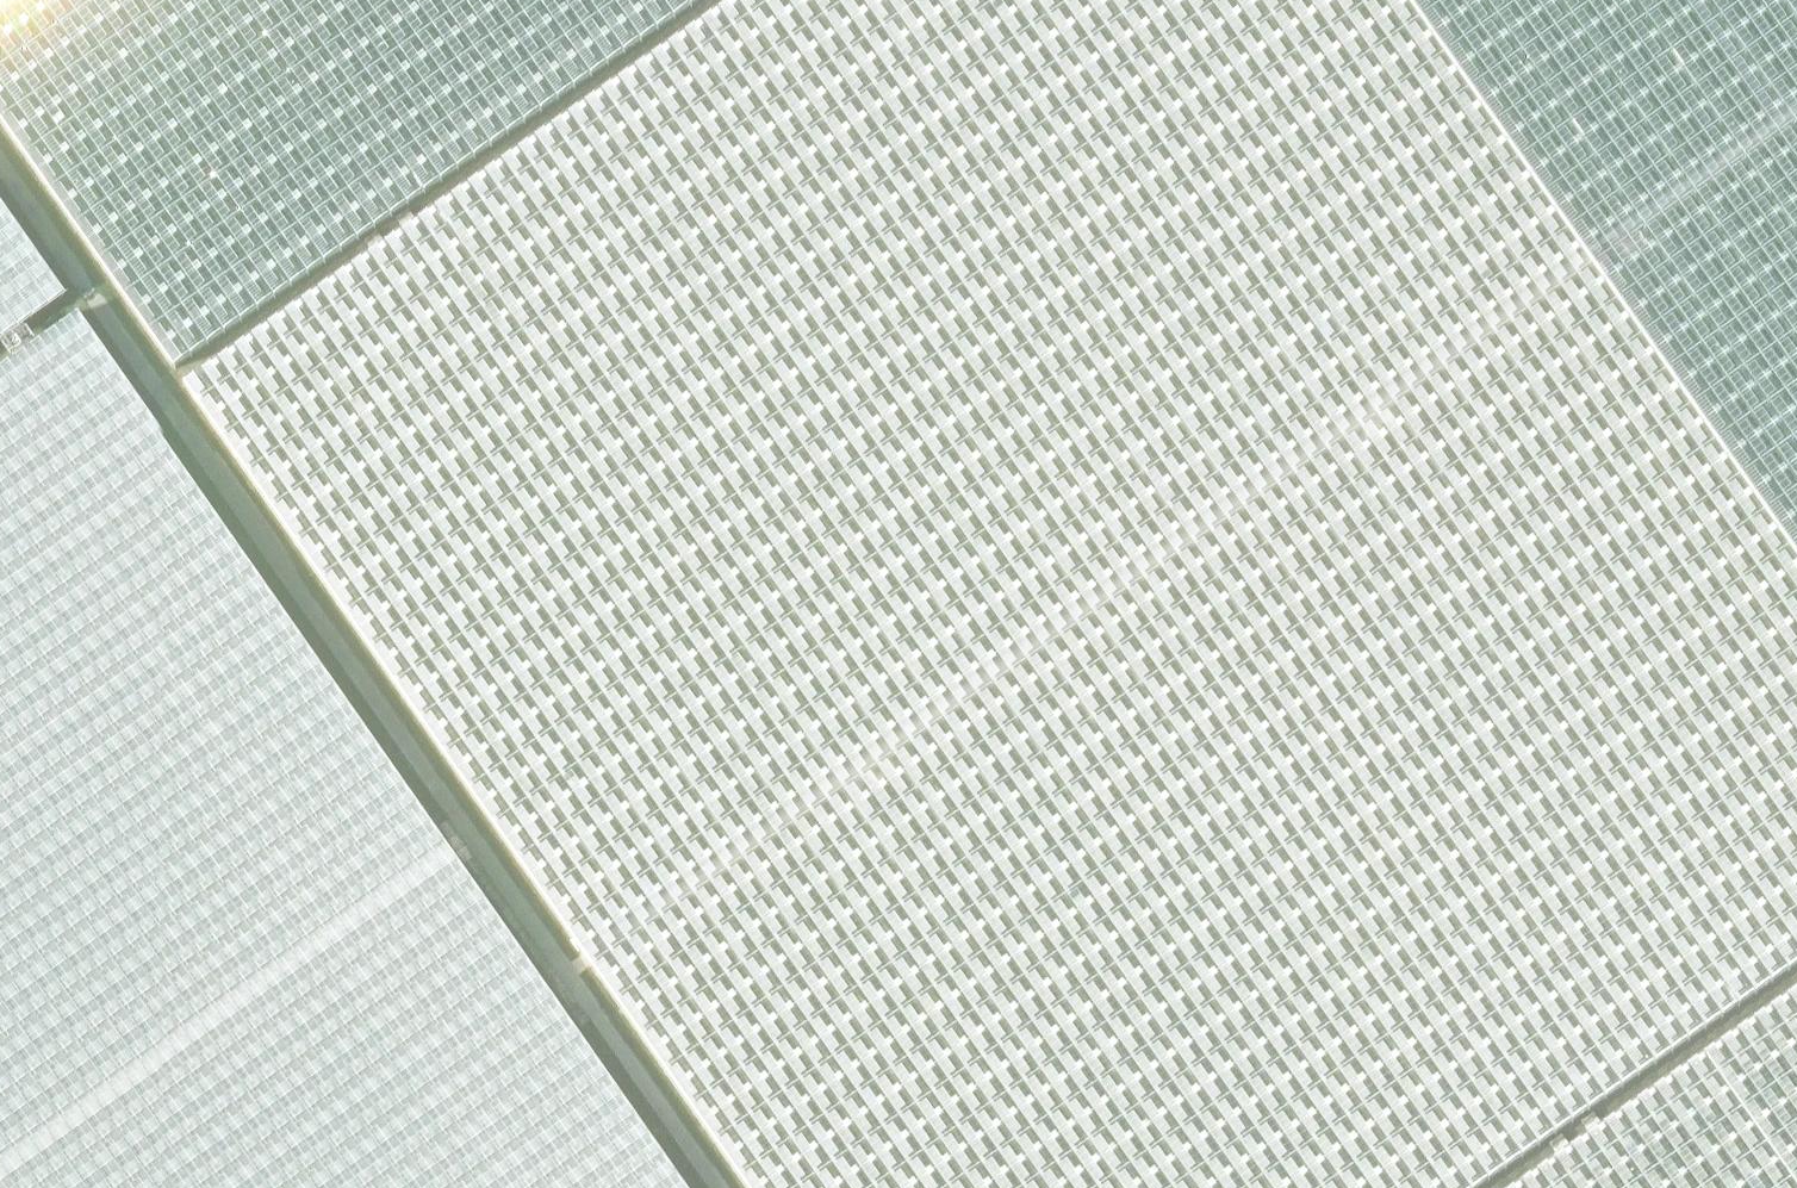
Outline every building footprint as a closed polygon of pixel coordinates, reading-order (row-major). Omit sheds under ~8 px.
[(173,369),(700,0),(0,0),(0,122),(173,369)] [(187,387),(561,909),(756,1187),(1477,1187),(1796,964),(1796,0),(739,0),(187,387)] [(61,296),(0,208),(0,338),(61,296)] [(75,315),(0,367),(0,1187),(686,1187),(75,315)] [(1514,1187),(1796,1187),(1796,990),(1514,1187)]
